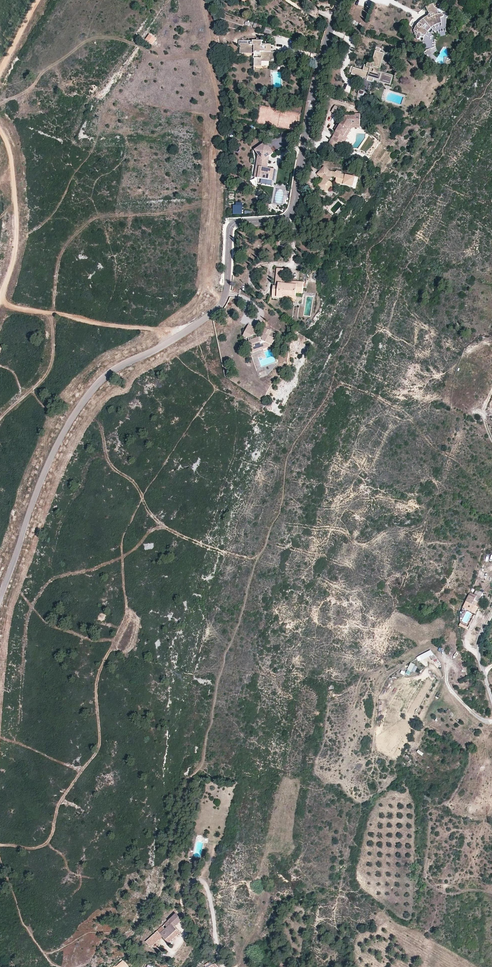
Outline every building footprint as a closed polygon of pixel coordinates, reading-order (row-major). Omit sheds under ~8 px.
[(434,8),(433,4),(426,7),(430,15),(428,16),(427,17),(425,19),(423,20),(420,22),(418,24),(415,28),(409,25),(406,32),(412,34),(417,36),(417,37),(417,38),(418,39),(420,39),(420,40),(420,41),(421,41),(422,42),(423,41),(422,46),(425,46),(426,50),(433,47),(432,46),(432,44),(432,42),(432,41),(433,39),(435,36),(431,34),(434,31),(435,32),(436,32),(437,31),(438,30),(440,29),(441,29),(443,29),(446,28),(446,17),(447,17),(448,16),(449,15),(448,14),(446,14),(444,14),(438,15),(438,13),(438,11),(438,10),(437,8),(436,8),(434,8)] [(156,39),(149,34),(146,40),(152,44),(156,39)] [(262,41),(240,40),(240,53),(254,54),(254,66),(261,66),(261,62),(278,62),(277,52),(271,52),(262,52),(262,44),(262,41)] [(368,62),(367,65),(366,67),(370,68),(368,73),(362,71),(363,70),(353,67),(351,74),(362,78),(358,94),(363,95),(364,91),(367,81),(371,82),(372,83),(373,80),(373,78),(379,80),(381,74),(378,73),(379,71),(385,53),(380,52),(381,48),(376,47),(371,63),(368,62)] [(393,76),(379,71),(378,73),(381,74),(379,80),(373,78),(373,80),(390,85),(393,76)] [(343,110),(335,106),(331,112),(339,117),(343,110)] [(360,125),(360,114),(355,113),(355,115),(345,115),(328,143),(335,148),(337,144),(343,147),(348,139),(346,138),(343,137),(351,125),(360,125)] [(360,129),(360,125),(351,125),(343,137),(346,138),(353,128),(360,129)] [(280,140),(275,139),(274,145),(287,148),(290,134),(281,132),(280,140)] [(274,153),(265,142),(254,150),(258,155),(254,177),(272,181),(274,169),(267,168),(269,156),(274,153)] [(324,166),(320,170),(324,174),(326,176),(317,185),(325,193),(333,184),(330,181),(333,178),(336,179),(335,183),(353,187),(355,177),(341,174),(341,172),(337,171),(336,172),(328,170),(324,166)] [(284,269),(276,268),(275,285),(273,285),(272,297),(282,298),(282,295),(296,296),(296,293),(303,294),(304,282),(286,280),(283,280),(284,269)] [(257,334),(248,338),(254,352),(262,349),(260,343),(264,342),(272,345),(278,334),(266,328),(262,337),(259,338),(257,334)] [(478,604),(483,593),(477,590),(474,594),(471,592),(469,595),(475,599),(474,601),(478,604)] [(429,665),(426,660),(431,657),(436,667),(440,665),(432,650),(418,657),(423,668),(429,665)] [(410,675),(415,665),(411,663),(406,673),(410,675)] [(183,920),(177,913),(165,924),(168,927),(165,928),(163,926),(146,942),(151,946),(163,936),(166,940),(178,929),(176,927),(183,920)] [(181,932),(178,929),(166,940),(169,943),(181,932)]
